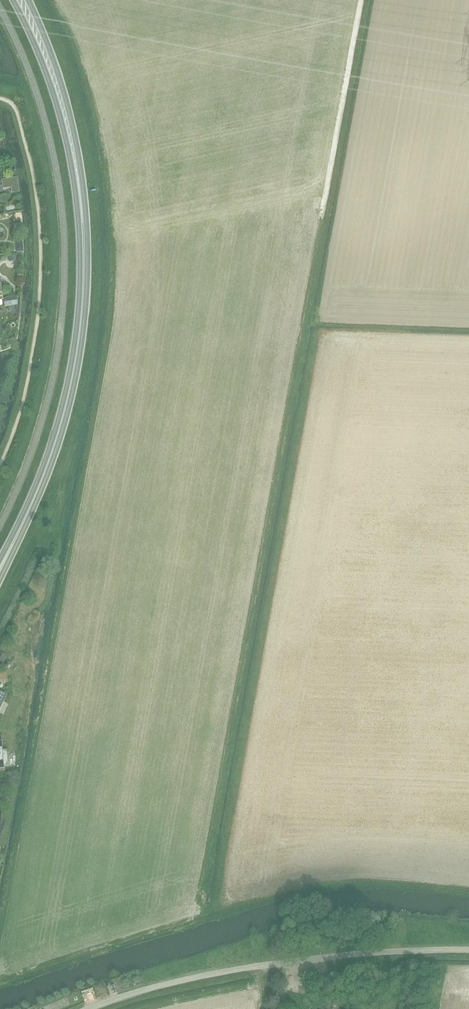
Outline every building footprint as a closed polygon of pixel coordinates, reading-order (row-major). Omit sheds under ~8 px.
[(17,177),(2,180),(3,189),(11,187),(18,186),(17,177)] [(16,297),(4,298),(5,306),(17,304),(16,297)]
